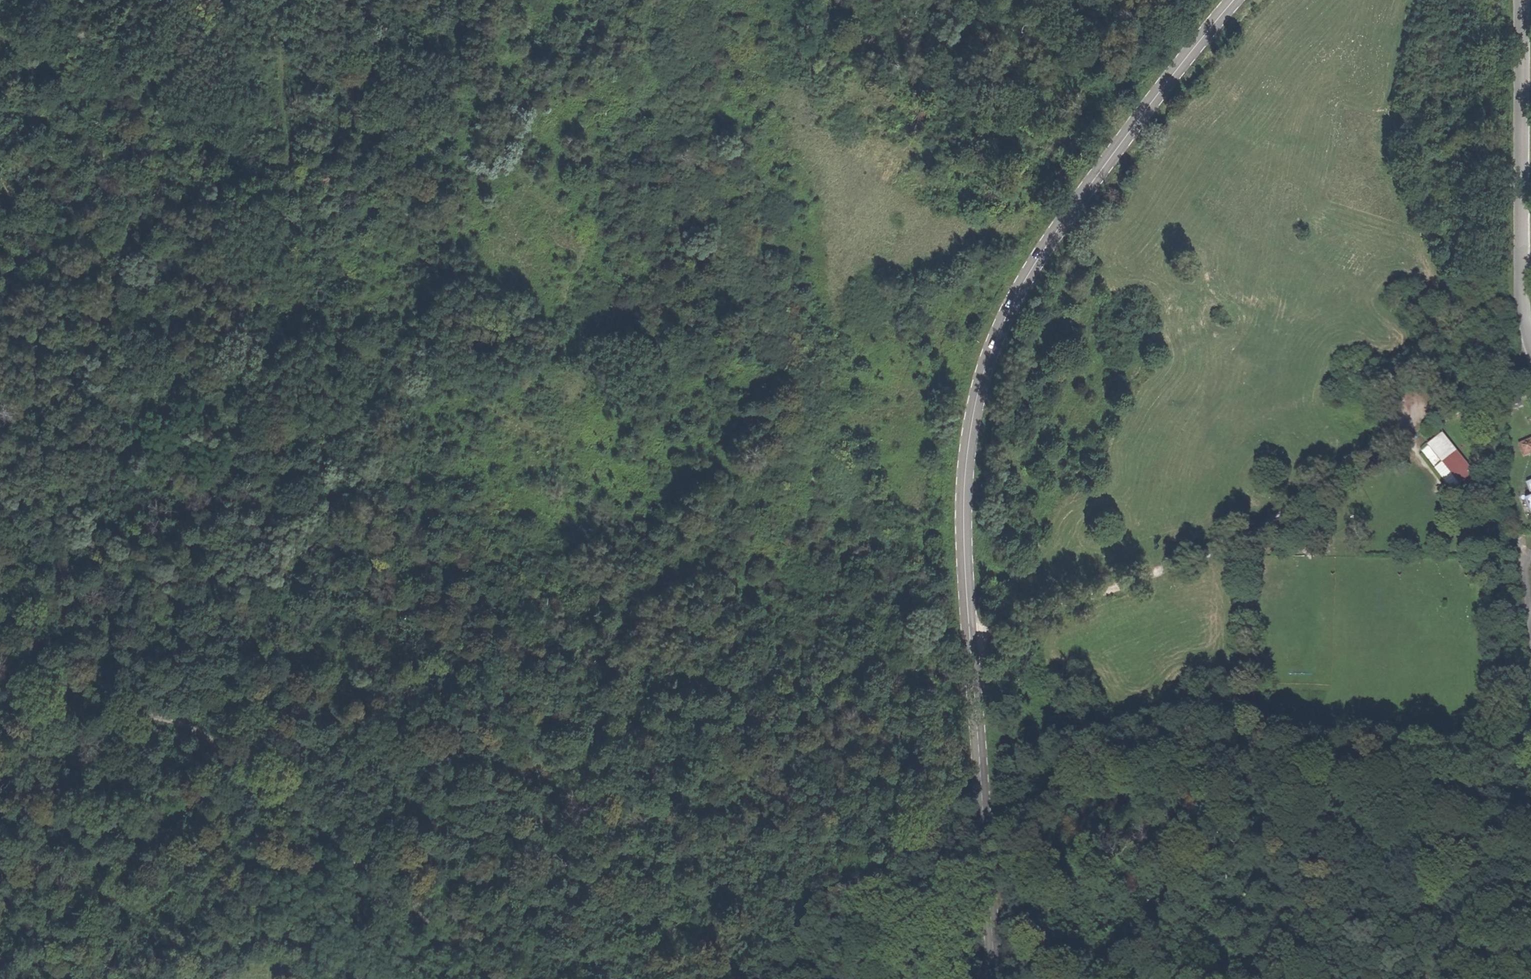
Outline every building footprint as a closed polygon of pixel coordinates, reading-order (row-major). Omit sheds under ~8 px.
[(1443,433),(1420,450),(1447,487),(1470,468),(1443,433)] [(1530,453),(1530,438),(1519,441),(1523,456),(1530,453)] [(1530,512),(1530,479),(1526,481),(1530,495),(1523,498),(1528,513),(1530,512)]
